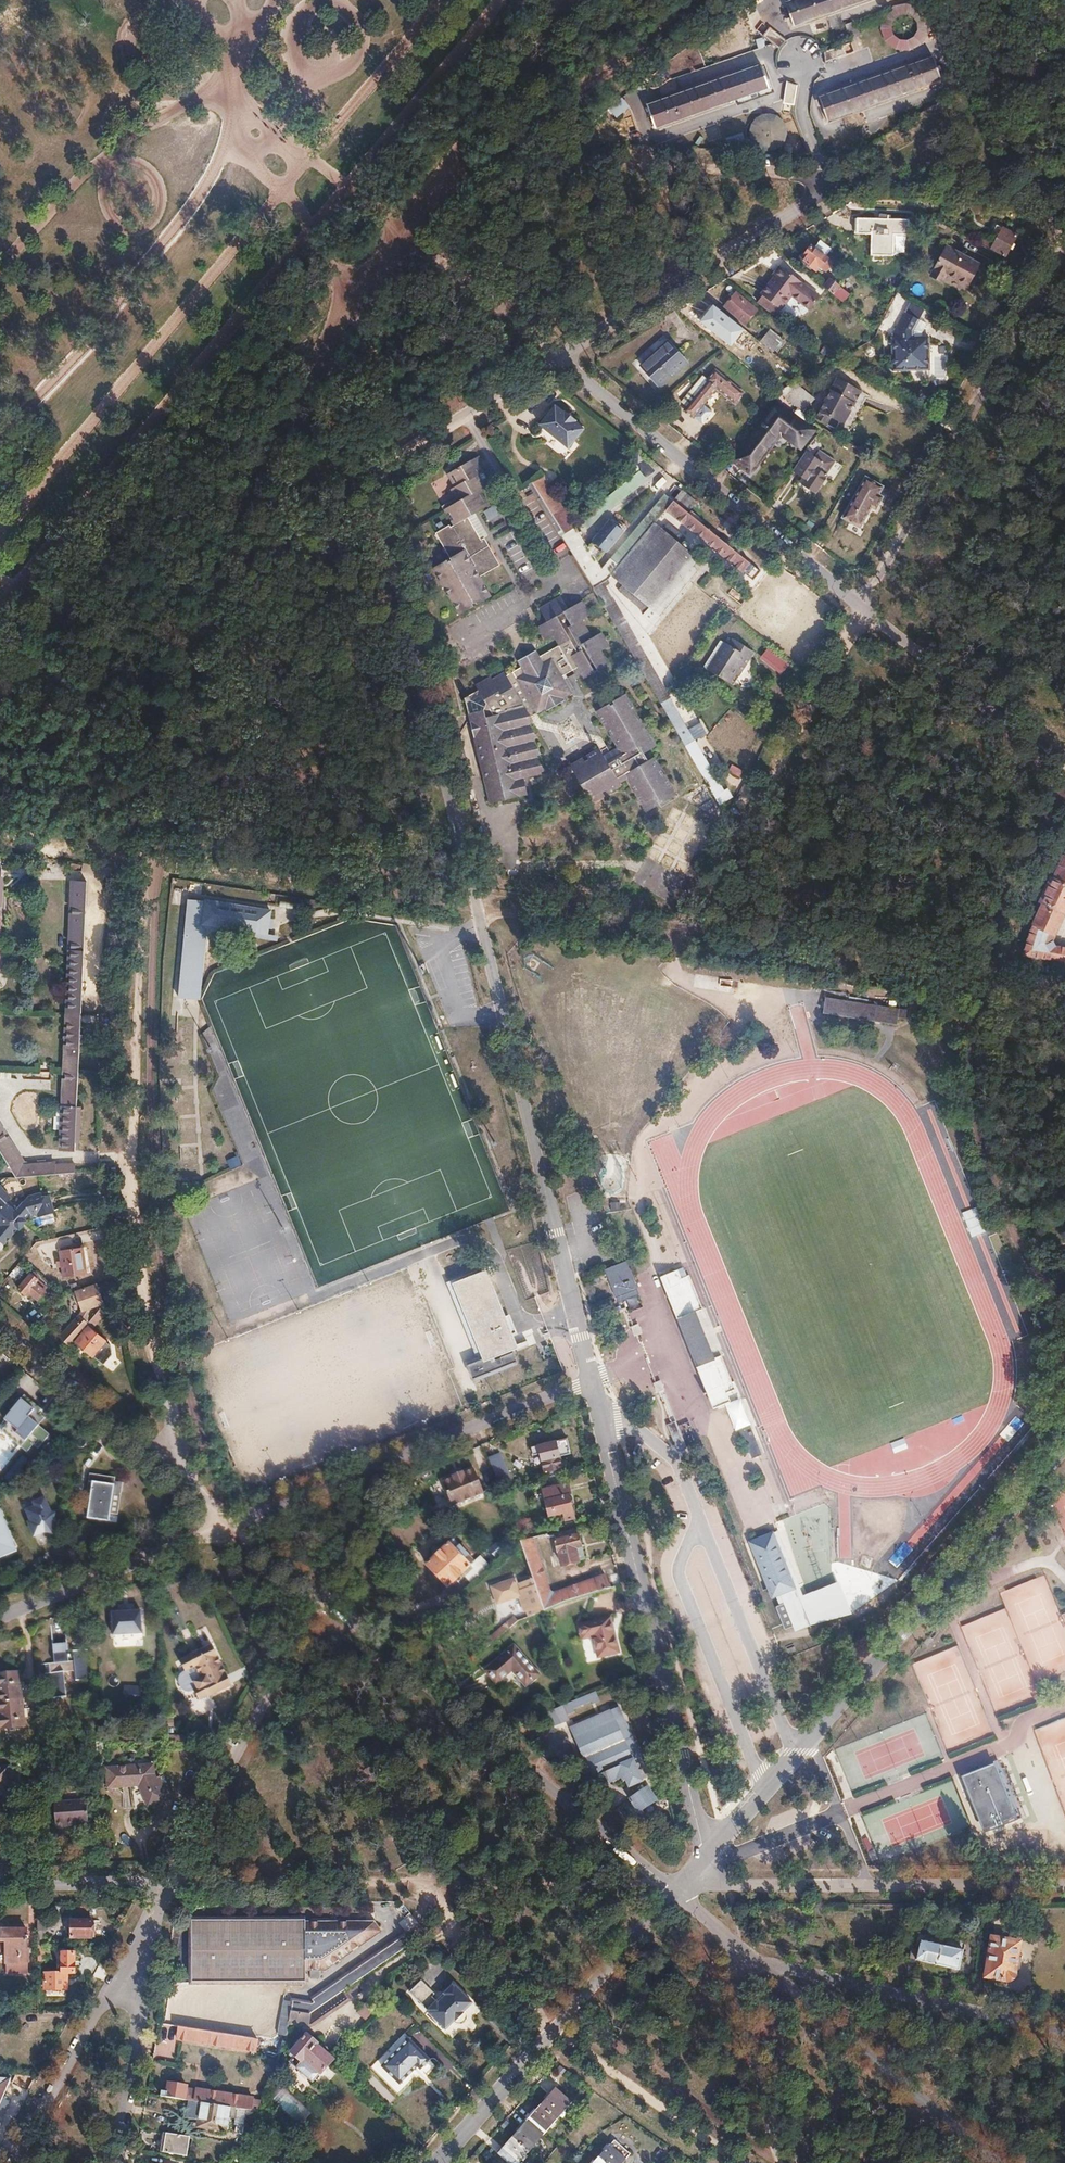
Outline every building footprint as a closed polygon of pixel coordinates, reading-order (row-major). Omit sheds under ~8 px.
[(785,0),(793,24),(862,0),(786,0),(785,0)] [(768,28),(762,35),(776,48),(782,41),(768,28)] [(838,46),(819,52),(822,61),(841,55),(838,46)] [(932,55),(817,96),(825,121),(940,80),(932,55)] [(763,61),(646,104),(654,127),(772,86),(763,61)] [(787,82),(782,102),(792,104),(797,85),(787,82)] [(606,107),(614,117),(628,106),(620,96),(606,107)] [(783,146),(785,117),(752,114),(750,144),(783,146)] [(856,217),(855,232),(869,233),(869,254),(892,254),(893,233),(907,233),(907,218),(856,217)] [(984,238),(981,243),(1004,256),(1015,235),(995,224),(986,240),(984,238)] [(810,246),(800,259),(815,271),(818,266),(820,267),(827,258),(824,256),(830,248),(818,239),(812,247),(810,246)] [(946,245),(929,275),(941,282),(945,274),(966,286),(979,264),(946,245)] [(834,260),(831,265),(844,275),(847,270),(834,260)] [(782,268),(769,286),(788,301),(791,296),(810,310),(820,297),(782,268)] [(828,279),(823,286),(843,302),(848,294),(828,279)] [(769,286),(762,294),(781,309),(788,301),(769,286)] [(736,294),(725,307),(744,322),(754,309),(736,294)] [(712,307),(700,322),(718,336),(730,321),(712,307)] [(895,337),(892,337),(893,369),(930,369),(929,336),(914,337),(914,328),(920,318),(907,310),(895,329),(895,337)] [(738,325),(734,330),(742,337),(746,332),(738,325)] [(765,335),(759,342),(771,352),(777,345),(765,335)] [(667,341),(639,366),(658,387),(685,362),(667,341)] [(707,381),(684,411),(691,417),(715,388),(733,402),(741,392),(714,371),(706,381),(707,381)] [(793,382),(777,391),(797,407),(804,413),(814,399),(793,382)] [(860,391),(839,430),(858,440),(862,433),(866,435),(883,404),(860,391)] [(554,407),(539,425),(568,448),(582,430),(573,422),(575,421),(563,411),(561,413),(554,407)] [(780,407),(740,460),(749,467),(777,429),(781,429),(798,443),(808,429),(780,407)] [(797,407),(792,414),(803,422),(808,416),(804,413),(797,407)] [(909,435),(903,450),(911,453),(917,438),(909,435)] [(806,453),(794,471),(806,478),(801,485),(816,494),(827,477),(826,476),(836,461),(819,450),(814,458),(806,453)] [(444,562),(430,571),(457,616),(471,608),(469,605),(473,603),(475,606),(489,598),(477,578),(497,566),(486,547),(482,549),(478,541),(464,520),(462,517),(470,512),(471,515),(487,506),(478,491),(489,485),(485,480),(482,482),(478,484),(474,477),(478,475),(473,467),(477,465),(481,463),(477,457),(445,475),(454,489),(450,491),(457,504),(444,512),(453,528),(449,530),(447,526),(432,535),(449,563),(445,565),(444,562)] [(587,513),(578,518),(571,523),(573,525),(585,528),(587,532),(596,526),(593,522),(645,479),(638,471),(622,485),(587,513)] [(478,475),(474,477),(478,484),(482,482),(478,475)] [(542,476),(529,485),(557,531),(571,523),(542,476)] [(865,476),(842,517),(860,527),(872,506),(876,508),(883,496),(878,494),(883,486),(865,476)] [(680,490),(672,501),(681,508),(689,497),(680,490)] [(664,495),(649,513),(657,519),(664,510),(672,501),(664,495)] [(689,497),(681,508),(692,517),(700,506),(689,497)] [(672,501),(664,510),(673,517),(681,508),(672,501)] [(497,504),(482,510),(487,520),(501,514),(497,504)] [(681,508),(673,517),(737,568),(742,558),(692,517),(681,508)] [(571,523),(557,531),(572,554),(593,588),(602,583),(607,580),(601,571),(599,568),(595,562),(630,519),(621,511),(605,530),(602,527),(586,547),(571,523)] [(619,566),(655,522),(657,519),(649,513),(647,515),(611,559),(601,571),(607,580),(608,579),(619,566)] [(658,530),(617,582),(649,607),(667,584),(641,557),(661,532),(658,530)] [(661,532),(641,557),(667,584),(690,556),(661,532)] [(481,539),(478,541),(482,549),(486,547),(481,539)] [(742,558),(737,568),(752,580),(759,571),(742,558)] [(527,562),(518,568),(523,574),(532,568),(527,562)] [(602,583),(593,588),(662,707),(668,695),(602,583)] [(477,692),(464,700),(467,716),(470,715),(472,721),(469,722),(489,805),(496,803),(495,799),(500,798),(501,802),(527,796),(523,779),(541,775),(541,773),(544,771),(537,758),(541,755),(532,741),(536,738),(528,724),(532,722),(530,718),(528,715),(534,712),(535,714),(544,709),(546,711),(564,701),(562,698),(570,693),(561,676),(572,670),(569,665),(574,663),(576,668),(583,679),(607,664),(600,651),(608,647),(600,633),(592,638),(581,620),(590,615),(582,601),(568,609),(560,596),(538,609),(546,622),(536,627),(544,642),(553,637),(559,647),(539,658),(536,651),(518,662),(522,668),(506,677),(504,674),(490,682),(488,679),(474,687),(477,692)] [(720,640),(702,667),(729,685),(736,673),(740,676),(755,653),(733,639),(729,645),(720,640)] [(758,656),(776,673),(783,666),(765,648),(758,656)] [(502,671),(488,679),(490,682),(504,674),(502,671)] [(582,758),(570,765),(591,803),(604,795),(602,792),(605,790),(607,793),(620,786),(618,782),(627,778),(646,811),(658,804),(657,801),(661,799),(662,802),(675,794),(654,757),(647,760),(643,753),(655,747),(625,694),(612,702),(614,704),(610,706),(609,704),(596,711),(617,748),(609,752),(611,754),(604,758),(603,756),(599,748),(586,756),(588,760),(584,762),(582,758)] [(668,695),(662,707),(718,805),(728,799),(668,695)] [(535,714),(530,718),(532,722),(536,729),(560,735),(565,743),(574,738),(596,743),(599,748),(603,756),(609,753),(600,737),(576,732),(570,721),(559,728),(540,723),(535,714)] [(1023,954),(1064,961),(1064,949),(1055,947),(1052,941),(1064,912),(1064,855),(1064,856),(1053,878),(1051,877),(1040,900),(1042,902),(1032,925),(1033,925),(1028,938),(1023,954)] [(74,881),(68,1013),(81,1014),(86,882),(74,881)] [(176,988),(194,990),(201,938),(198,937),(200,928),(201,929),(202,925),(294,939),(297,916),(205,901),(205,902),(187,899),(176,988)] [(176,988),(175,996),(193,999),(194,990),(176,988)] [(826,997),(824,1012),(895,1023),(898,1009),(826,997)] [(916,1010),(914,1022),(938,1026),(940,1014),(916,1010)] [(68,1013),(66,1073),(78,1074),(81,1014),(68,1013)] [(61,1103),(60,1124),(64,1124),(63,1144),(75,1144),(75,1136),(76,1127),(79,1127),(80,1101),(77,1101),(78,1074),(66,1073),(64,1103),(61,1103)] [(18,1179),(79,1173),(78,1163),(58,1165),(57,1163),(24,1166),(0,1127),(0,1150),(18,1179)] [(77,1152),(78,1162),(96,1161),(95,1150),(77,1152)] [(229,1170),(240,1164),(236,1155),(224,1160),(229,1170)] [(8,1204),(13,1198),(0,1184),(0,1213),(8,1204)] [(29,1197),(17,1212),(27,1220),(28,1221),(33,1216),(38,1215),(39,1218),(55,1214),(51,1196),(44,1198),(40,1199),(39,1195),(29,1197)] [(5,1246),(18,1230),(18,1224),(27,1220),(17,1212),(8,1204),(0,1213),(0,1242),(5,1246)] [(18,1224),(18,1230),(20,1231),(28,1221),(27,1220),(18,1224)] [(84,1249),(62,1255),(68,1280),(91,1274),(84,1249)] [(629,1266),(610,1273),(620,1299),(639,1292),(629,1266)] [(663,1276),(667,1284),(680,1317),(683,1316),(702,1363),(699,1365),(712,1398),(716,1397),(729,1392),(735,1389),(722,1355),(716,1358),(696,1310),(703,1308),(690,1275),(686,1267),(663,1276)] [(31,1274),(18,1289),(26,1295),(28,1292),(37,1299),(45,1291),(36,1283),(38,1280),(31,1274)] [(483,1276),(452,1288),(479,1356),(509,1343),(483,1276)] [(83,1313),(61,1338),(70,1345),(85,1327),(88,1324),(90,1310),(103,1304),(95,1286),(76,1295),(83,1313)] [(86,1328),(73,1343),(89,1357),(102,1368),(111,1358),(110,1348),(91,1332),(115,1305),(108,1300),(88,1324),(85,1327),(86,1328)] [(703,1308),(696,1310),(716,1358),(722,1355),(703,1308)] [(683,1316),(680,1317),(699,1365),(702,1363),(683,1316)] [(729,1392),(716,1397),(720,1405),(732,1400),(729,1392)] [(20,1410),(2,1432),(25,1452),(32,1444),(38,1450),(50,1435),(20,1410)] [(675,1422),(668,1425),(678,1450),(686,1447),(675,1422)] [(753,1426),(744,1430),(755,1456),(763,1452),(753,1426)] [(896,1442),(900,1452),(914,1446),(910,1436),(896,1442)] [(567,1438),(530,1446),(532,1454),(540,1452),(544,1471),(561,1467),(559,1456),(570,1454),(567,1438)] [(3,1468),(12,1451),(0,1445),(0,1467),(3,1468)] [(27,1454),(15,1469),(24,1477),(37,1462),(27,1454)] [(498,1455),(488,1458),(497,1483),(507,1480),(498,1455)] [(451,1479),(441,1482),(450,1507),(482,1495),(473,1470),(462,1474),(463,1476),(452,1480),(451,1479)] [(90,1474),(88,1490),(91,1490),(88,1509),(89,1509),(88,1518),(103,1519),(104,1511),(109,1512),(113,1513),(116,1513),(119,1494),(116,1493),(112,1493),(114,1478),(90,1474)] [(569,1485),(542,1492),(548,1516),(557,1514),(559,1522),(573,1518),(569,1500),(569,1497),(571,1497),(569,1485)] [(46,1510),(41,1497),(28,1502),(30,1506),(20,1510),(24,1520),(22,1522),(29,1540),(40,1535),(46,1543),(62,1530),(46,1510)] [(12,1548),(0,1518),(0,1553),(12,1548)] [(576,1528),(554,1534),(555,1539),(578,1534),(576,1528)] [(771,1595),(775,1594),(779,1603),(775,1604),(784,1627),(796,1623),(798,1628),(810,1623),(848,1613),(837,1585),(814,1594),(812,1590),(798,1596),(772,1531),(749,1540),(771,1595)] [(554,1534),(527,1540),(531,1549),(556,1542),(555,1539),(554,1534)] [(578,1534),(555,1539),(556,1542),(562,1565),(584,1560),(578,1534)] [(527,1540),(516,1543),(518,1546),(530,1580),(542,1613),(562,1603),(608,1590),(604,1575),(593,1578),(594,1582),(548,1595),(531,1549),(527,1540)] [(454,1545),(426,1570),(445,1592),(473,1568),(454,1545)] [(512,1580),(488,1589),(493,1602),(498,1600),(500,1605),(514,1600),(519,1602),(523,1613),(525,1612),(528,1619),(536,1615),(542,1613),(530,1580),(514,1585),(512,1580)] [(122,1613),(111,1613),(112,1637),(142,1635),(141,1612),(130,1612),(122,1613)] [(611,1618),(581,1625),(584,1638),(595,1636),(600,1657),(619,1653),(611,1618)] [(513,1620),(494,1635),(498,1640),(517,1624),(513,1620)] [(585,1662),(593,1661),(590,1640),(582,1641),(585,1662)] [(55,1661),(46,1662),(49,1696),(66,1694),(65,1670),(74,1669),(74,1677),(75,1677),(76,1679),(86,1677),(82,1649),(74,1650),(74,1660),(69,1660),(67,1642),(53,1643),(55,1661)] [(180,1677),(179,1680),(180,1683),(181,1686),(183,1688),(185,1689),(188,1690),(191,1690),(194,1689),(199,1699),(209,1694),(209,1695),(232,1684),(213,1644),(191,1655),(191,1656),(181,1661),(185,1671),(183,1673),(181,1675),(180,1677)] [(515,1646),(486,1670),(497,1683),(513,1669),(527,1685),(540,1675),(515,1646)] [(0,1674),(0,1729),(24,1727),(19,1672),(0,1674)] [(573,1702),(538,1716),(545,1731),(567,1722),(565,1716),(572,1713),(571,1710),(581,1705),(580,1703),(583,1701),(584,1704),(589,1702),(591,1705),(598,1702),(594,1693),(573,1702)] [(617,1708),(570,1729),(595,1786),(623,1774),(628,1786),(648,1778),(617,1708)] [(154,1763),(108,1766),(110,1786),(140,1784),(149,1805),(166,1797),(165,1796),(161,1785),(160,1776),(155,1777),(154,1763)] [(0,1768),(0,1786),(9,1785),(7,1767),(0,1768)] [(974,1773),(965,1779),(971,1794),(969,1795),(976,1814),(981,1812),(990,1833),(1019,1822),(1008,1795),(1012,1794),(1003,1772),(1001,1767),(982,1770),(974,1773)] [(1007,1770),(1003,1772),(1012,1794),(1008,1795),(1019,1822),(1026,1818),(1007,1770)] [(163,1783),(160,1776),(161,1785),(165,1796),(172,1793),(167,1782),(163,1783)] [(647,1788),(630,1799),(638,1812),(656,1801),(647,1788)] [(89,1800),(56,1803),(58,1828),(68,1828),(68,1824),(91,1823),(89,1800)] [(92,1920),(71,1920),(71,1939),(93,1939),(92,1920)] [(305,1920),(192,1920),(192,1982),(305,1981),(305,1969),(324,1969),(334,1962),(327,1953),(330,1951),(337,1960),(380,1931),(377,1921),(364,1930),(358,1921),(316,1921),(316,1930),(313,1930),(313,1921),(305,1921),(305,1920)] [(47,1921),(38,1921),(38,1946),(47,1946),(47,1921)] [(377,1921),(358,1921),(364,1930),(377,1921)] [(27,1931),(1,1930),(1,1941),(1,1944),(6,1944),(6,1954),(5,1966),(27,1966),(27,1931)] [(291,2000),(290,2011),(309,2014),(344,1989),(411,1943),(405,1933),(312,1997),(314,2000),(312,2002),(291,2000)] [(993,1939),(987,1976),(1006,1980),(1008,1983),(1016,1977),(1014,1974),(1019,1942),(993,1939)] [(920,1940),(916,1960),(937,1965),(941,1945),(920,1940)] [(941,1945),(937,1965),(958,1970),(963,1950),(941,1945)] [(38,1946),(38,1955),(46,1955),(47,1946),(38,1946)] [(57,1946),(57,1973),(74,1973),(75,1946),(57,1946)] [(330,1951),(327,1953),(334,1962),(337,1960),(330,1951)] [(324,1969),(305,1969),(305,1981),(324,1969)] [(422,1983),(410,1994),(423,2008),(433,1999),(435,1996),(422,1983)] [(438,2004),(428,2013),(430,2015),(429,2016),(446,2034),(454,2026),(457,2028),(460,2029),(463,2029),(466,2027),(468,2024),(468,2021),(468,2018),(466,2015),(475,2006),(457,1988),(456,1989),(454,1987),(446,1996),(447,1997),(439,2005),(438,2004)] [(290,2011),(288,2027),(297,2028),(298,2023),(311,2024),(350,1997),(344,1989),(309,2014),(290,2011)] [(446,1996),(438,2004),(439,2005),(447,1997),(446,1996)] [(433,1999),(423,2008),(428,2013),(438,2004),(433,1999)] [(355,2014),(363,2019),(370,2008),(362,2003),(355,2014)] [(179,2026),(177,2040),(255,2052),(257,2038),(179,2026)] [(296,2061),(292,2065),(313,2087),(321,2079),(322,2080),(336,2067),(320,2050),(322,2049),(312,2038),(295,2055),(296,2056),(293,2059),(296,2061)] [(409,2043),(381,2070),(398,2087),(414,2072),(417,2074),(429,2062),(409,2043)] [(10,2079),(0,2078),(0,2103),(10,2079)] [(161,2092),(161,2096),(189,2101),(251,2111),(253,2101),(253,2099),(198,2090),(198,2091),(187,2089),(187,2087),(168,2084),(167,2092),(161,2092)] [(499,2154),(508,2162),(518,2162),(571,2102),(556,2089),(499,2154)] [(189,2101),(187,2118),(199,2120),(198,2124),(212,2127),(211,2130),(225,2132),(226,2122),(244,2125),(244,2127),(254,2129),(259,2112),(251,2111),(189,2101)] [(253,2101),(251,2111),(259,2112),(260,2102),(253,2101)] [(168,2133),(164,2153),(187,2156),(190,2137),(168,2133)] [(595,2162),(622,2162),(630,2154),(614,2140),(595,2162)]
